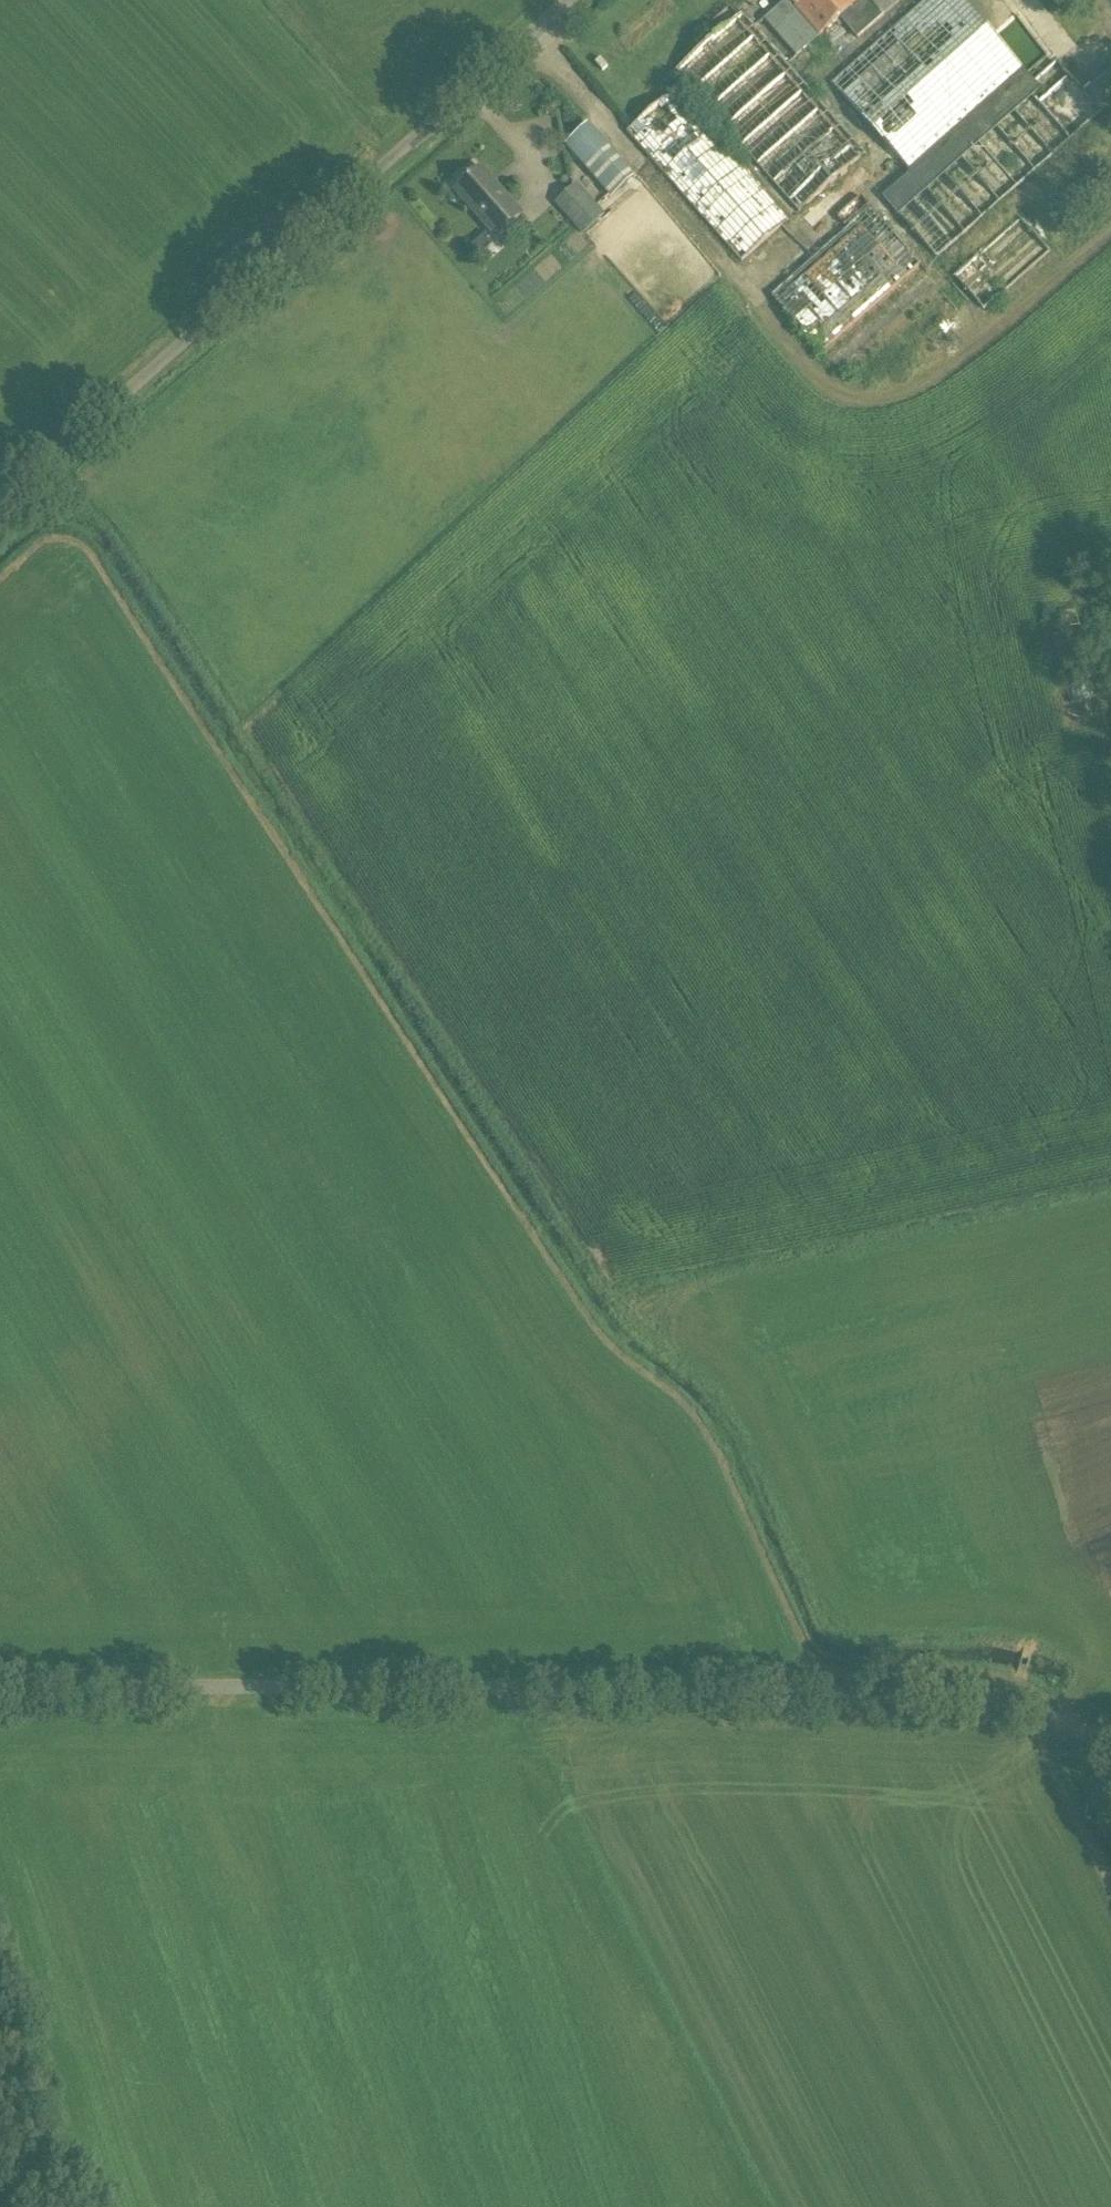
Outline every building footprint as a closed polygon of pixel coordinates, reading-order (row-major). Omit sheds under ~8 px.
[(858,1),(857,0),(783,0),(762,18),(796,57),(840,18),(858,38),(900,0),(859,0),(858,1)] [(800,214),(868,154),(742,12),(675,72),(800,214)] [(604,72),(609,67),(601,59),(596,63),(604,72)] [(1086,91),(1103,111),(1110,104),(1110,69),(1086,91)] [(741,264),(791,221),(676,90),(626,132),(741,264)] [(508,233),(516,226),(514,224),(524,215),(481,166),(454,190),(497,239),(506,231),(508,233)] [(576,184),(555,203),(575,227),(584,235),(604,216),(576,184)] [(829,364),(830,363),(930,273),(868,204),(768,294),(829,364)] [(1052,252),(1021,216),(936,292),(960,319),(976,304),(981,309),(983,312),(1052,252)] [(480,256),(494,244),(486,233),(471,246),(480,256)] [(1069,706),(1099,699),(1076,610),(1048,618),(1069,706)]
